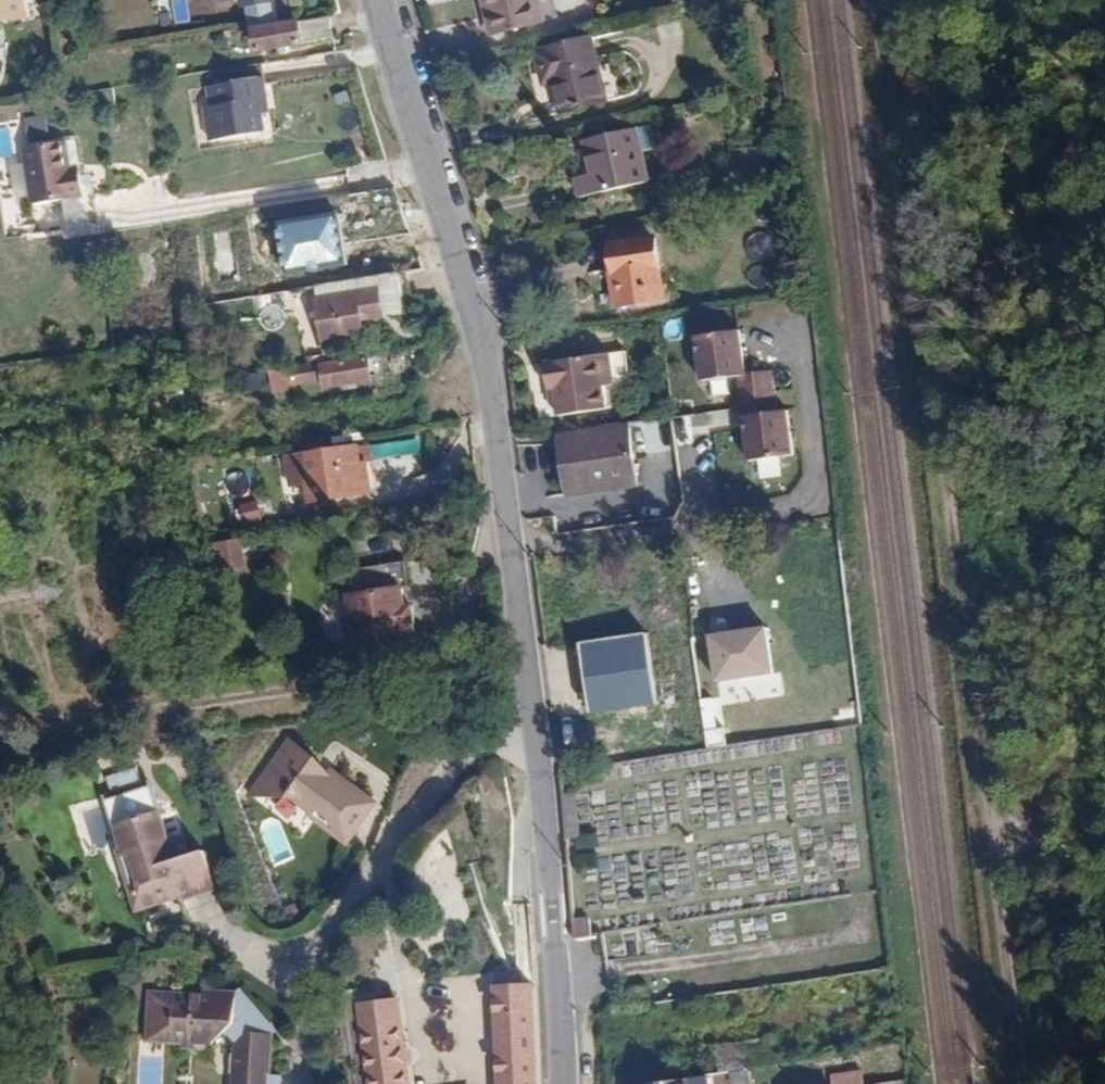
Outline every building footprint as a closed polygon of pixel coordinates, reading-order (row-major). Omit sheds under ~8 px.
[(34,14),(32,0),(0,0),(0,18),(34,14)] [(188,21),(186,0),(171,0),(174,23),(188,21)] [(496,30),(552,18),(548,0),(489,0),(496,30)] [(250,23),(253,47),(329,36),(326,13),(250,23)] [(594,38),(536,49),(543,83),(551,82),(557,112),(606,102),(594,38)] [(265,77),(207,87),(211,109),(205,110),(210,141),(266,132),(263,111),(270,110),(265,77)] [(578,180),(582,197),(649,181),(642,150),(656,147),(651,123),(585,139),(594,176),(578,180)] [(64,136),(21,141),(28,196),(79,190),(76,161),(67,162),(64,136)] [(344,213),(280,221),(286,270),(350,262),(344,213)] [(657,231),(609,238),(618,299),(666,292),(657,231)] [(357,285),(317,290),(322,333),(363,328),(360,302),(401,298),(397,267),(355,272),(357,285)] [(734,333),(690,341),(699,386),(736,379),(752,466),(798,457),(790,412),(777,414),(769,373),(743,378),(734,333)] [(363,353),(262,364),(264,387),(291,384),(290,378),(318,374),(319,381),(366,376),(363,353)] [(621,353),(541,361),(544,389),(551,389),(554,417),(605,412),(603,389),(624,387),(621,353)] [(636,421),(565,427),(570,485),(640,479),(636,421)] [(357,441),(294,451),(297,472),(308,470),(311,492),(368,483),(364,454),(359,455),(357,441)] [(219,573),(247,567),(240,536),(212,542),(219,573)] [(407,549),(349,558),(357,609),(351,610),(354,629),(386,624),(387,633),(410,629),(409,622),(417,621),(413,597),(407,598),(404,580),(412,579),(407,549)] [(650,622),(582,631),(591,701),(660,692),(650,622)] [(289,732),(249,783),(269,787),(338,845),(372,801),(289,732)] [(164,812),(114,827),(121,849),(118,850),(137,913),(180,900),(181,902),(220,890),(204,836),(174,845),(164,812)] [(446,868),(416,887),(447,937),(477,918),(446,868)] [(497,992),(499,1083),(536,1083),(537,989),(497,992)] [(148,1001),(145,1042),(169,1042),(170,1048),(217,1050),(218,1041),(236,1063),(234,1083),(281,1083),(281,1079),(266,1079),(267,1041),(234,1004),(148,1001)] [(360,1012),(367,1083),(410,1083),(402,1007),(360,1012)] [(615,1070),(616,1083),(698,1083),(696,1061),(692,1061),(615,1070)] [(834,1083),(859,1083),(858,1070),(833,1071),(834,1083)]
